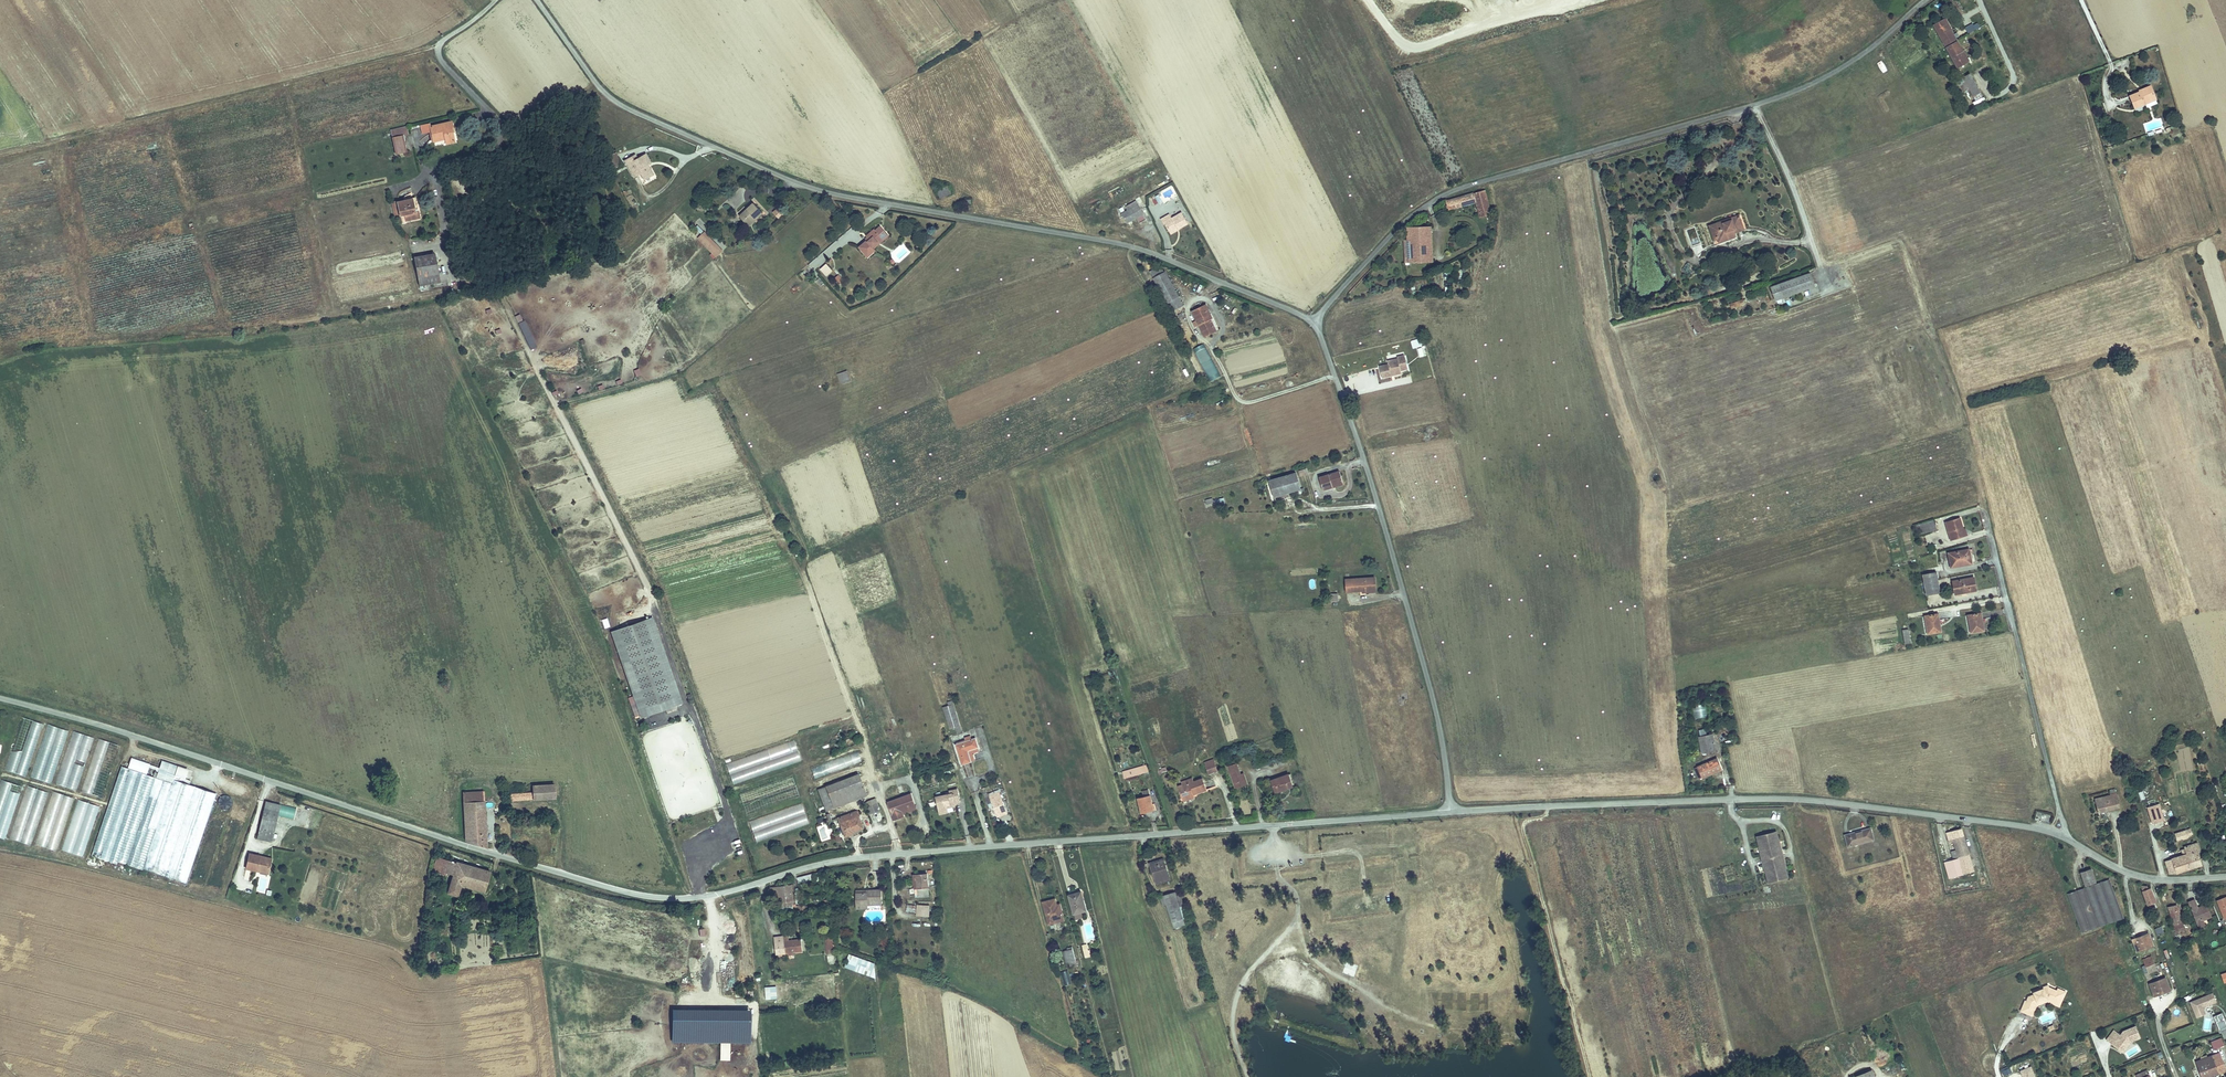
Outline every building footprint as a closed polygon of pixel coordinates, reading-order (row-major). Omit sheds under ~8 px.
[(1944,19),(1950,30),(1952,29),(1946,18),(1944,19)] [(1956,40),(1951,30),(1950,30),(1944,19),(1934,25),(1945,46),(1956,40)] [(1967,62),(1961,51),(1962,51),(1957,41),(1946,47),(1957,68),(1967,62)] [(1961,51),(1967,62),(1969,61),(1963,50),(1961,51)] [(1980,92),(1970,74),(1963,78),(1973,96),(1980,92)] [(2142,92),(2129,97),(2134,110),(2145,106),(2144,103),(2154,99),(2150,87),(2141,91),(2142,92)] [(1980,92),(1973,96),(1976,102),(1983,98),(1980,92)] [(455,141),(451,128),(453,127),(452,121),(431,126),(430,123),(422,125),(423,133),(430,131),(431,134),(433,133),(434,138),(445,136),(447,143),(455,141)] [(390,131),(395,155),(406,152),(402,136),(408,135),(406,127),(390,131)] [(631,157),(624,161),(631,173),(636,170),(638,169),(643,179),(653,174),(649,167),(647,167),(646,165),(649,163),(650,163),(645,154),(633,161),(631,157)] [(638,169),(636,170),(637,172),(636,173),(643,185),(657,177),(649,163),(646,165),(647,167),(649,167),(653,174),(643,179),(638,169)] [(936,191),(940,199),(952,193),(948,186),(936,191)] [(1454,205),(1455,205),(1462,203),(1463,207),(1479,203),(1482,216),(1495,213),(1488,189),(1452,199),(1454,205)] [(1158,194),(1150,198),(1154,206),(1162,202),(1158,194)] [(412,199),(398,203),(401,215),(404,214),(406,221),(420,217),(419,211),(415,212),(412,199)] [(1137,202),(1120,212),(1126,222),(1143,213),(1137,202)] [(401,215),(398,203),(392,204),(395,216),(401,215)] [(755,204),(739,218),(746,226),(754,219),(756,221),(764,214),(755,204)] [(772,212),(779,219),(785,214),(779,207),(772,212)] [(1181,213),(1171,218),(1169,214),(1161,218),(1163,223),(1164,222),(1168,231),(1176,227),(1177,228),(1187,223),(1181,213)] [(1729,219),(1735,217),(1737,224),(1740,223),(1737,214),(1728,216),(1729,219)] [(1713,230),(1716,238),(1717,242),(1735,236),(1734,232),(1742,229),(1740,223),(1737,224),(1735,217),(1729,219),(1728,216),(1720,219),(1720,222),(1714,224),(1716,229),(1713,230)] [(1707,224),(1712,239),(1716,238),(1713,230),(1716,229),(1714,224),(1720,222),(1720,219),(1707,224)] [(1417,234),(1434,233),(1434,225),(1417,226),(1417,234)] [(866,240),(859,246),(867,256),(875,249),(874,248),(871,245),(877,240),(879,242),(887,234),(880,226),(876,230),(878,233),(874,237),(870,233),(867,236),(868,238),(866,240)] [(1411,227),(1412,240),(1413,263),(1421,262),(1420,254),(1435,253),(1434,233),(1417,234),(1417,226),(1411,227)] [(705,232),(701,236),(714,250),(718,246),(705,232)] [(877,240),(871,245),(874,248),(888,235),(887,234),(879,242),(877,240)] [(714,250),(701,236),(698,238),(716,257),(723,251),(718,246),(714,250)] [(1718,244),(1736,238),(1735,236),(1717,242),(1718,244)] [(1421,262),(1435,262),(1435,253),(1420,254),(1421,262)] [(413,258),(417,278),(438,274),(434,254),(413,258)] [(826,263),(820,269),(826,277),(833,271),(826,263)] [(1155,277),(1165,272),(1158,267),(1152,271),(1155,277)] [(1155,277),(1171,307),(1184,301),(1172,277),(1168,279),(1165,272),(1155,277)] [(1813,272),(1773,284),(1778,299),(1818,286),(1813,272)] [(438,274),(417,278),(419,287),(440,283),(438,274)] [(1213,319),(1206,306),(1193,313),(1197,321),(1194,323),(1197,328),(1200,327),(1203,334),(1215,327),(1211,320),(1213,319)] [(520,314),(514,317),(518,323),(523,320),(520,314)] [(520,322),(529,350),(536,348),(526,320),(520,322)] [(1206,338),(1218,332),(1215,327),(1203,334),(1206,338)] [(1413,349),(1421,346),(1419,339),(1411,341),(1413,349)] [(1204,344),(1194,348),(1208,382),(1217,378),(1204,344)] [(1401,372),(1400,367),(1407,365),(1405,357),(1397,358),(1398,360),(1388,363),(1389,366),(1380,368),(1383,379),(1392,377),(1391,374),(1401,372)] [(837,374),(840,385),(851,381),(847,370),(837,374)] [(1345,484),(1341,472),(1320,478),(1324,492),(1335,489),(1335,487),(1345,484)] [(1298,473),(1270,481),(1275,498),(1302,490),(1303,493),(1306,492),(1305,488),(1302,488),(1298,473)] [(1959,519),(1946,523),(1951,541),(1963,537),(1961,532),(1963,531),(1959,519)] [(1931,523),(1918,527),(1920,535),(1933,531),(1931,523)] [(1968,550),(1949,554),(1951,567),(1971,564),(1968,550)] [(1375,578),(1346,580),(1347,592),(1363,591),(1362,588),(1366,588),(1366,591),(1371,591),(1371,589),(1376,589),(1375,578)] [(1924,581),(1927,597),(1940,594),(1937,578),(1924,581)] [(1973,579),(1953,583),(1956,595),(1976,591),(1973,579)] [(604,613),(605,617),(621,611),(619,607),(604,613)] [(1980,614),(1968,617),(1971,634),(1983,632),(1980,614)] [(1937,615),(1923,617),(1926,635),(1940,633),(1937,615)] [(619,629),(646,707),(674,697),(647,619),(619,629)] [(1901,630),(1904,643),(1910,642),(1907,629),(1901,630)] [(674,697),(646,707),(649,715),(677,706),(674,697)] [(952,704),(942,707),(948,728),(959,725),(952,704)] [(1693,706),(1695,718),(1706,717),(1704,705),(1693,706)] [(21,717),(4,770),(26,777),(43,724),(21,717)] [(52,784),(68,731),(46,724),(30,777),(52,784)] [(77,791),(93,737),(71,731),(55,784),(77,791)] [(954,743),(961,763),(969,761),(965,750),(977,746),(974,737),(970,738),(969,734),(964,736),(965,740),(954,743)] [(1712,734),(1698,737),(1701,753),(1714,751),(1712,734)] [(786,739),(788,743),(725,762),(732,783),(800,762),(793,737),(786,739)] [(103,799),(119,745),(96,738),(81,792),(103,799)] [(977,746),(965,750),(969,761),(973,760),(971,753),(979,750),(977,746)] [(858,752),(810,766),(813,777),(861,763),(858,752)] [(1694,768),(1699,779),(1720,769),(1716,759),(1694,768)] [(150,766),(132,760),(128,771),(146,777),(150,766)] [(1209,765),(1212,773),(1220,769),(1217,761),(1209,765)] [(178,768),(162,762),(156,780),(172,786),(173,782),(175,777),(178,768)] [(1147,763),(1125,770),(1127,778),(1149,771),(1147,763)] [(1236,765),(1229,767),(1236,788),(1247,784),(1244,774),(1240,775),(1236,765)] [(188,771),(178,768),(175,777),(185,781),(188,771)] [(859,775),(853,777),(857,790),(864,787),(859,775)] [(1290,776),(1272,782),(1276,794),(1294,788),(1290,776)] [(850,793),(857,790),(853,777),(845,780),(850,793)] [(1181,786),(1185,798),(1196,794),(1210,789),(1206,778),(1205,778),(1196,781),(1195,778),(1191,780),(1192,783),(1185,785),(1181,786)] [(5,840),(22,786),(0,779),(0,838),(5,840)] [(845,780),(826,787),(834,809),(861,799),(857,790),(850,793),(845,780)] [(25,785),(9,839),(32,846),(48,792),(25,785)] [(532,787),(532,793),(533,800),(556,799),(555,785),(532,787)] [(819,790),(827,811),(834,809),(826,787),(819,790)] [(861,799),(867,797),(864,787),(857,790),(861,799)] [(57,851),(73,797),(51,791),(35,845),(57,851)] [(960,803),(957,791),(951,792),(952,795),(938,798),(942,815),(949,813),(948,810),(948,806),(956,805),(960,803)] [(1005,814),(1006,814),(999,791),(984,796),(987,804),(992,802),(996,817),(999,816),(1000,820),(1006,818),(1005,814)] [(532,793),(509,794),(509,802),(533,800),(532,793)] [(2116,796),(2116,794),(2110,795),(2094,799),(2098,813),(2119,807),(2117,800),(2113,801),(2112,797),(2116,796)] [(232,796),(219,795),(218,808),(231,809),(232,796)] [(910,811),(916,809),(912,796),(905,799),(910,811)] [(1150,797),(1138,799),(1141,813),(1153,811),(1150,797)] [(84,857),(98,806),(76,799),(62,851),(84,857)] [(891,803),(896,818),(900,817),(899,815),(910,811),(905,799),(891,803)] [(463,801),(463,809),(484,808),(484,800),(463,801)] [(865,805),(869,817),(879,813),(875,801),(865,805)] [(754,841),(808,825),(802,803),(748,819),(754,841)] [(277,807),(264,804),(256,840),(271,843),(273,834),(272,833),(277,807)] [(2164,820),(2159,804),(2147,807),(2153,824),(2164,820)] [(477,845),(487,848),(484,808),(463,809),(465,840),(477,840),(477,845)] [(910,811),(899,815),(900,817),(896,818),(897,822),(904,820),(903,817),(911,815),(910,811)] [(851,834),(863,829),(857,813),(850,815),(850,816),(852,821),(847,823),(845,818),(839,820),(845,839),(852,836),(851,834)] [(193,884),(204,888),(224,820),(212,817),(193,884)] [(1874,841),(1870,829),(1845,836),(1848,848),(1874,841)] [(1948,879),(1974,872),(1963,829),(1949,832),(1951,842),(1955,841),(1958,852),(1952,853),(1954,861),(1944,863),(1948,879)] [(2187,836),(2185,830),(2175,834),(2177,840),(2188,837),(2187,836)] [(1786,879),(1775,834),(1756,839),(1767,884),(1786,879)] [(2186,854),(2183,855),(2165,861),(2170,874),(2175,872),(2176,873),(2202,865),(2197,851),(2200,850),(2198,843),(2184,847),(2186,854)] [(269,874),(272,861),(250,856),(247,871),(257,873),(258,871),(269,874)] [(435,873),(445,876),(446,873),(450,861),(439,858),(435,873)] [(450,861),(446,873),(456,876),(451,893),(459,896),(462,887),(468,889),(474,868),(450,861)] [(1171,881),(1164,862),(1152,866),(1158,886),(1171,881)] [(468,889),(487,895),(493,874),(474,868),(468,889)] [(2080,873),(2085,886),(2088,885),(2091,884),(2096,882),(2091,869),(2080,873)] [(931,893),(927,873),(918,875),(921,894),(931,893)] [(796,876),(797,883),(812,881),(812,875),(796,876)] [(2067,894),(2082,933),(2124,918),(2109,879),(2092,885),(2091,884),(2088,885),(2089,887),(2067,894)] [(2140,886),(2148,905),(2155,903),(2150,888),(2148,889),(2148,887),(2140,886)] [(793,887),(772,889),(773,898),(783,897),(784,905),(795,904),(793,887)] [(859,892),(859,903),(883,902),(883,889),(868,889),(868,892),(859,892)] [(1179,893),(1164,898),(1173,924),(1184,921),(1179,908),(1184,906),(1179,893)] [(1079,894),(1069,897),(1074,916),(1075,916),(1076,920),(1084,918),(1082,913),(1086,912),(1083,902),(1081,902),(1079,894)] [(1055,901),(1043,904),(1049,926),(1054,925),(1053,921),(1063,918),(1061,911),(1058,911),(1057,907),(1055,901)] [(2195,901),(2189,903),(2197,924),(2203,922),(2203,920),(2211,917),(2206,904),(2201,907),(2202,908),(2198,909),(2198,908),(2195,901)] [(929,917),(929,905),(916,905),(915,916),(929,917)] [(2168,907),(2175,931),(2183,928),(2176,905),(2168,907)] [(1175,930),(1186,927),(1184,921),(1173,924),(1175,930)] [(2161,926),(2154,929),(2157,936),(2164,932),(2161,926)] [(1340,933),(1344,933),(1344,927),(1334,928),(1334,939),(1341,939),(1340,933)] [(2183,928),(2178,930),(2182,938),(2186,936),(2183,928)] [(2148,934),(2133,939),(2137,951),(2152,946),(2148,934)] [(776,937),(778,948),(786,948),(784,936),(776,937)] [(778,948),(778,954),(795,953),(804,952),(803,940),(790,941),(790,936),(784,936),(786,948),(778,948)] [(836,938),(828,939),(830,953),(838,952),(837,947),(836,938)] [(1348,939),(1339,939),(1339,952),(1348,952),(1348,939)] [(1089,946),(1085,948),(1087,958),(1093,956),(1092,952),(1091,953),(1089,946)] [(1076,961),(1073,950),(1066,952),(1069,963),(1076,961)] [(872,978),(877,964),(849,954),(844,968),(872,978)] [(1361,958),(1350,954),(1347,962),(1358,966),(1361,958)] [(2152,959),(2144,962),(2145,965),(2146,967),(2154,964),(2152,959)] [(1354,977),(1358,966),(1347,962),(1343,973),(1354,977)] [(2154,964),(2146,967),(2147,969),(2148,972),(2156,969),(2154,964)] [(2154,996),(2169,991),(2167,986),(2165,979),(2150,984),(2154,996)] [(2021,1012),(2032,1016),(2035,1008),(2035,1006),(2034,1004),(2035,1002),(2043,998),(2044,1001),(2047,999),(2047,1001),(2054,1003),(2055,1001),(2060,1003),(2065,991),(2058,988),(2058,990),(2056,990),(2048,987),(2047,985),(2042,987),(2042,989),(2043,991),(2040,992),(2040,990),(2033,993),(2034,995),(2028,998),(2026,1001),(2025,1001),(2021,1012)] [(776,987),(764,987),(765,1000),(776,999),(776,987)] [(2213,993),(2190,1002),(2197,1018),(2205,1014),(2203,1008),(2216,1002),(2216,1001),(2213,993)] [(2139,1038),(2135,1026),(2122,1031),(2119,1035),(2113,1030),(2105,1040),(2112,1045),(2114,1042),(2122,1048),(2127,1042),(2129,1041),(2130,1042),(2139,1038)] [(2217,1040),(2211,1042),(2214,1050),(2220,1047),(2217,1040)] [(731,1061),(731,1041),(721,1041),(720,1061),(731,1061)] [(2122,1048),(2114,1042),(2112,1045),(2121,1053),(2130,1042),(2129,1041),(2127,1042),(2122,1048)] [(2126,1050),(2123,1053),(2129,1060),(2140,1049),(2136,1044),(2128,1052),(2126,1050)] [(2194,1046),(2189,1048),(2192,1057),(2197,1055),(2194,1046)] [(2196,1062),(2201,1076),(2209,1076),(2225,1071),(2225,1068),(2220,1053),(2208,1058),(2207,1055),(2200,1058),(2201,1060),(2196,1062)] [(2019,1071),(2022,1076),(2035,1076),(2031,1066),(2019,1071)]
